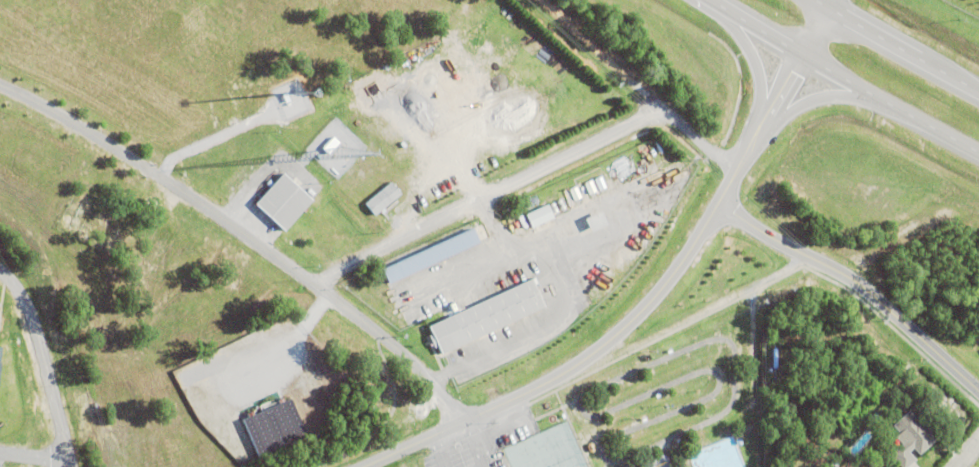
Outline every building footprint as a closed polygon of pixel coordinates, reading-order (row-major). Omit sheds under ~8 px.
[(323,148),(333,136),(340,142),(330,153),(323,148)] [(284,230),(255,203),(270,187),(267,184),(270,180),(274,183),(283,172),(312,199),(284,230)] [(585,183),(593,180),(597,191),(590,194),(585,183)] [(375,215),(365,203),(391,182),(401,194),(385,207),(388,210),(386,211),(389,215),(386,217),(381,210),(375,215)] [(570,190),(577,187),(582,198),(575,201),(570,190)] [(528,214),(534,228),(557,218),(551,204),(528,214)] [(380,268),(472,226),(478,240),(386,281),(380,268)] [(430,333),(426,324),(534,275),(543,296),(540,298),(543,305),(439,352),(436,345),(433,346),(427,334),(430,333)] [(241,419),(288,398),(304,435),(257,456),(241,419)] [(917,460),(909,466),(901,466),(891,456),(903,445),(900,441),(897,437),(900,434),(893,426),(909,411),(915,418),(917,416),(931,432),(930,434),(936,441),(920,455),(914,448),(910,452),(917,460)]
